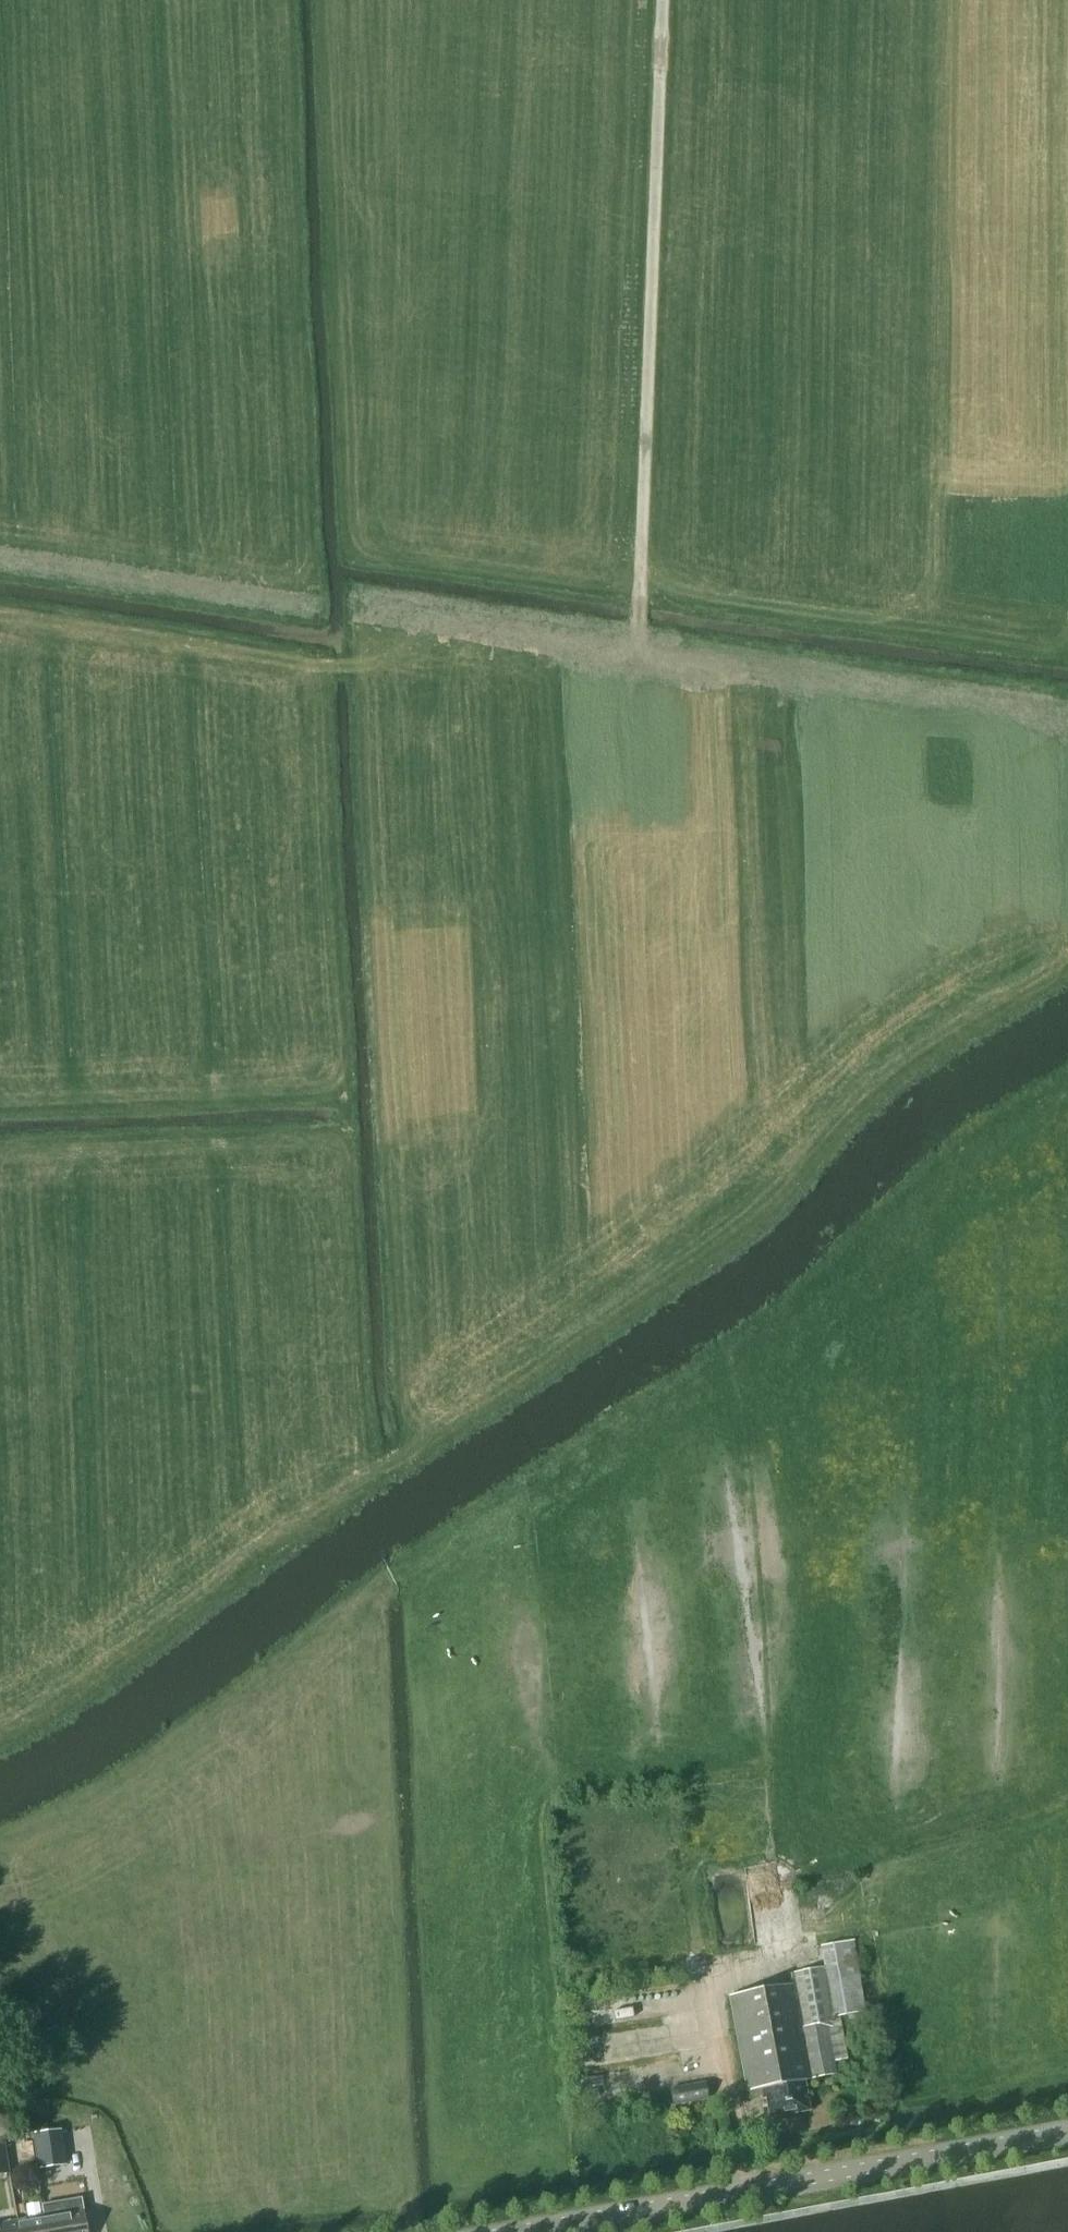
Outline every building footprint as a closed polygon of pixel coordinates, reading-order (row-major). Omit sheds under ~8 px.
[(730,1996),(745,2080),(747,2092),(749,2092),(750,2097),(763,2095),(764,2100),(767,2099),(770,2117),(808,2110),(803,2082),(837,2076),(834,2062),(846,2060),(839,2017),(866,2015),(853,1942),(822,1948),(826,1968),(791,1974),(793,1984),(730,1996)] [(705,2081),(670,2087),(673,2104),(708,2098),(705,2081)] [(67,2165),(62,2129),(34,2133),(39,2169),(67,2165)] [(44,2216),(47,2231),(87,2231),(86,2223),(85,2223),(73,2225),(70,2211),(44,2216)] [(20,2231),(47,2231),(44,2216),(18,2220),(20,2231)] [(18,2220),(0,2223),(0,2231),(20,2231),(18,2220)]
